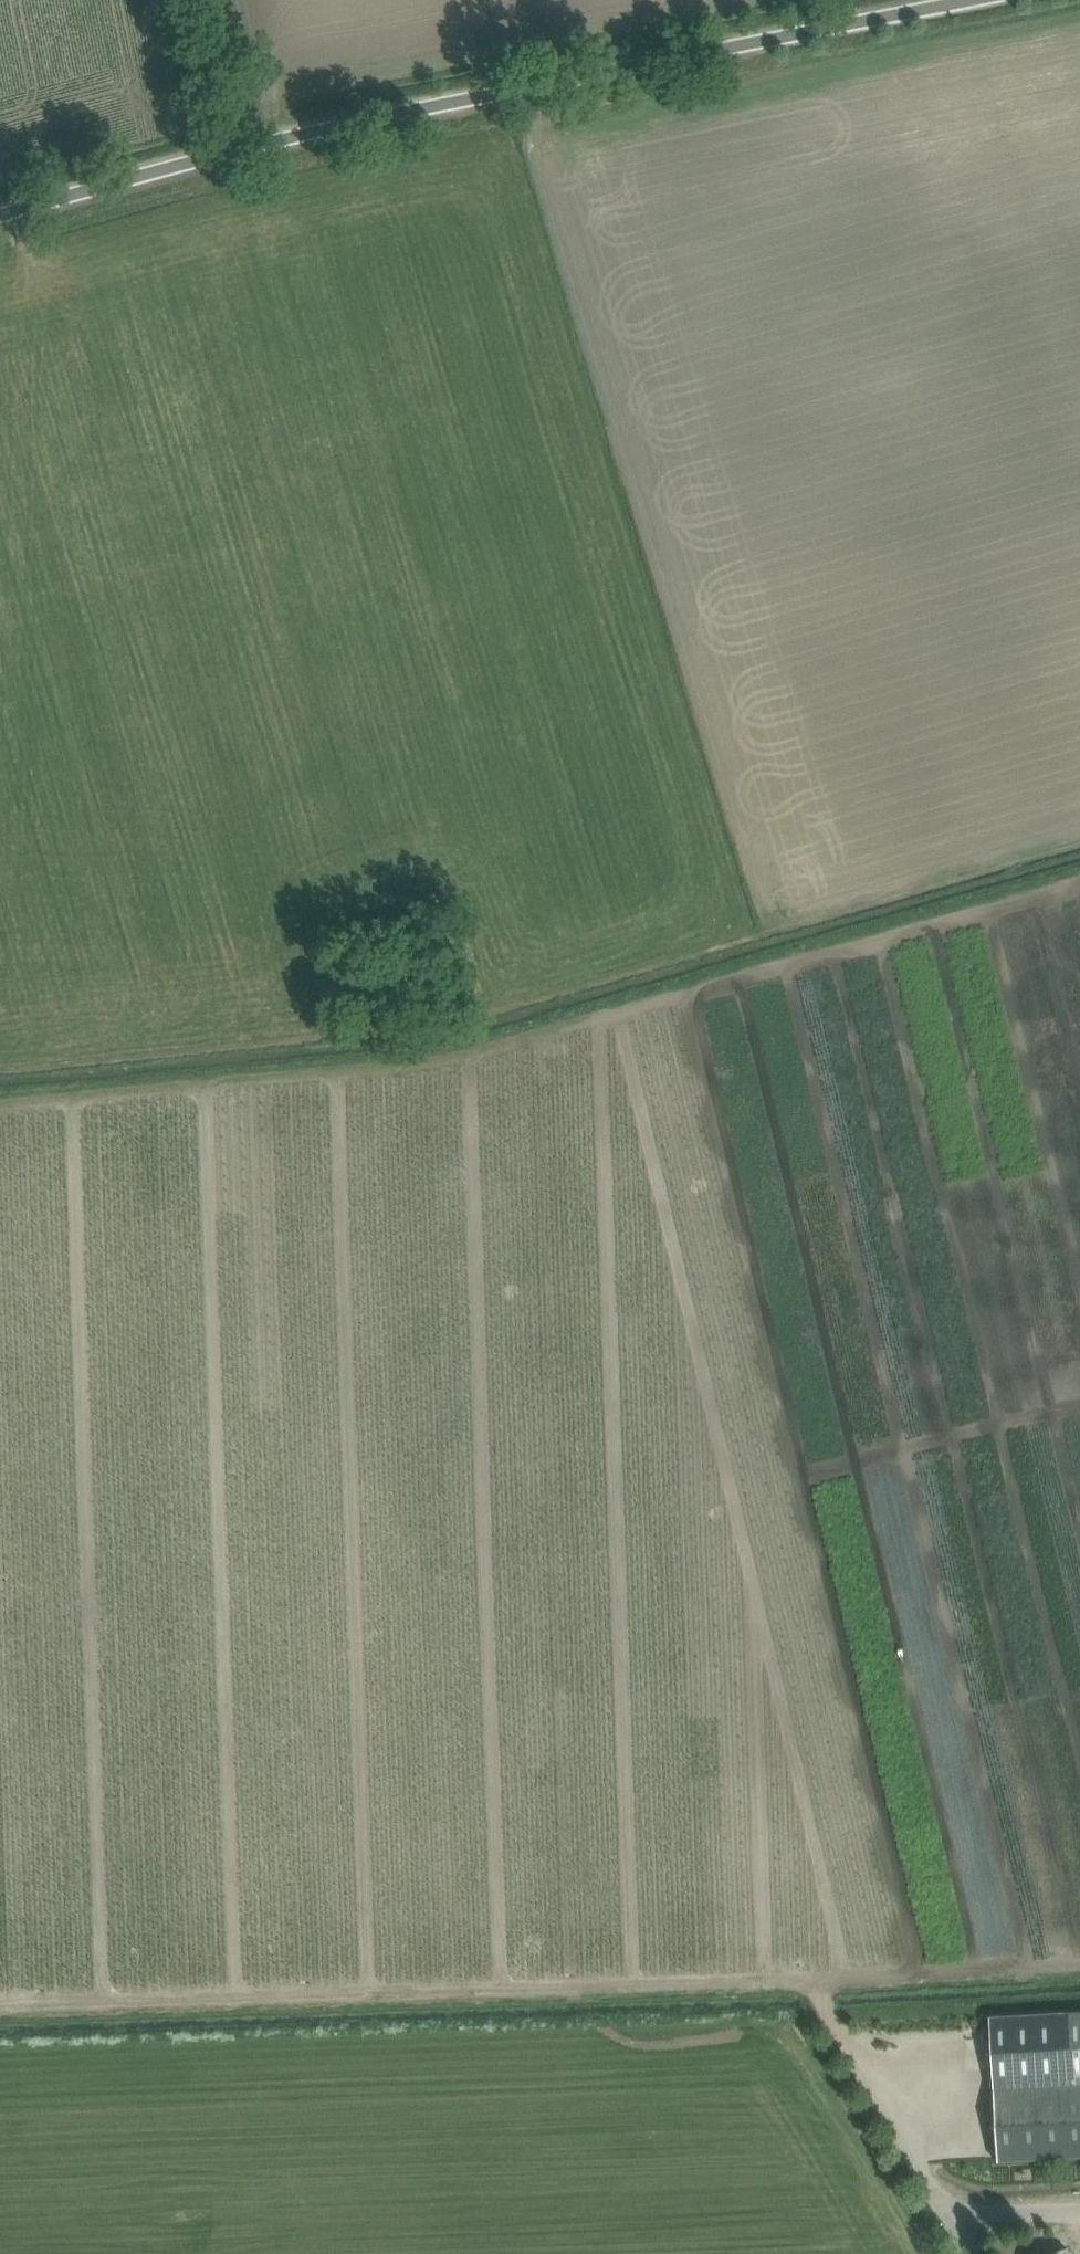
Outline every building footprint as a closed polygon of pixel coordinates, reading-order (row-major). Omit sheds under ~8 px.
[(990,2016),(994,2089),(1079,2084),(1079,2011),(990,2016)] [(1006,2141),(1008,2163),(1079,2159),(1079,2087),(1003,2091),(1006,2141)]
